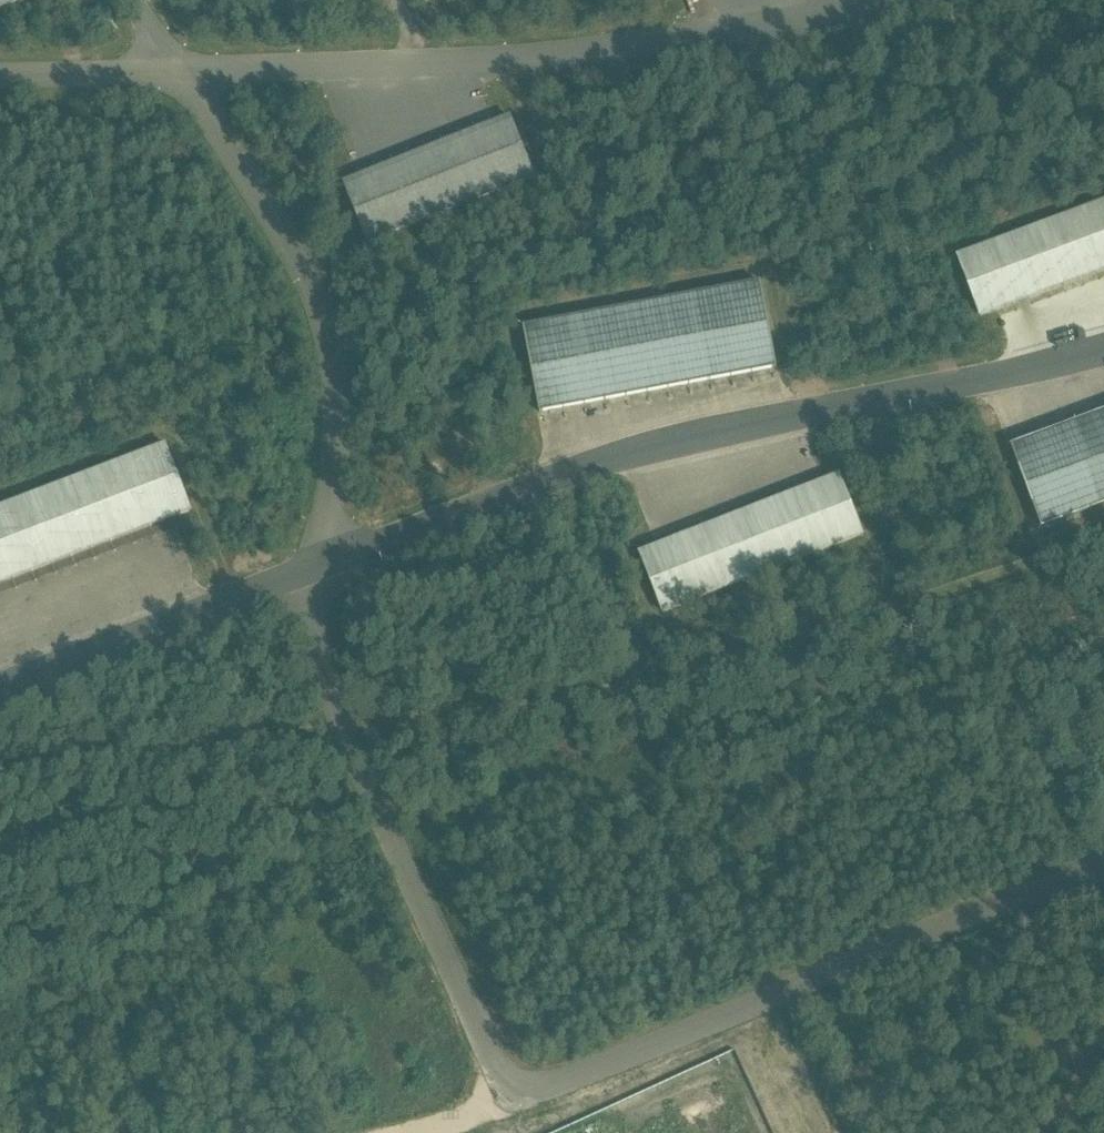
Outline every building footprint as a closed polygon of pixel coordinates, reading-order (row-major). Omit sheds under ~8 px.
[(27,0),(0,0),(0,13),(27,0)] [(510,117),(360,177),(344,183),(347,189),(345,190),(346,192),(347,191),(368,243),(534,177),(510,117)] [(1103,271),(1103,202),(958,257),(979,311),(977,312),(978,314),(979,313),(981,317),(1103,271)] [(523,328),(540,413),(777,368),(761,283),(523,328)] [(1011,447),(1041,529),(1103,505),(1103,413),(1011,447)] [(0,515),(0,584),(191,511),(168,451),(0,515)] [(640,553),(656,594),(661,607),(659,608),(660,611),(662,610),(663,613),(863,535),(840,476),(657,547),(640,553)]
